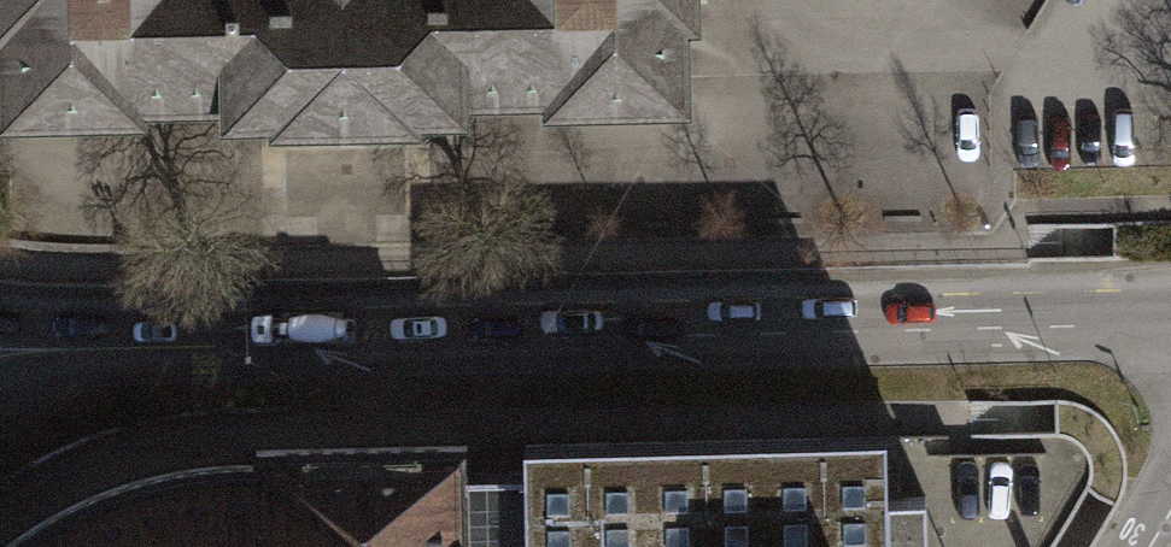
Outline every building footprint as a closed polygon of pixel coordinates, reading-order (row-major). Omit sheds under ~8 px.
[(10,115),(136,112),(136,101),(235,99),(235,110),(284,109),(284,117),(297,116),(341,115),(393,114),(403,114),(403,108),(452,107),(452,94),(552,92),(552,104),(678,101),(677,18),(688,18),(687,0),(0,0),(0,32),(8,32),(10,115)] [(886,436),(524,443),(525,472),(467,473),(466,445),(256,451),(256,464),(189,470),(123,485),(67,507),(15,538),(4,546),(888,546),(886,436)]
